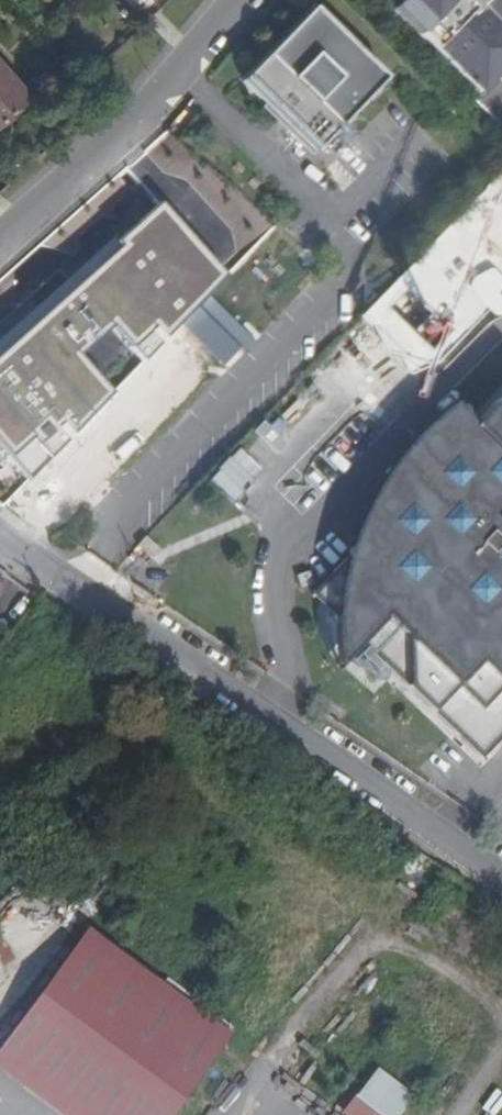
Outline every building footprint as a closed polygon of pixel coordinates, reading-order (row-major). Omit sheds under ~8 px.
[(399,0),(390,10),(483,99),(501,79),(501,0),(399,0)] [(390,79),(313,6),(239,84),(315,157),(390,79)] [(0,63),(0,106),(21,87),(0,63)] [(0,106),(0,124),(30,97),(21,87),(0,106)] [(125,326),(153,354),(184,322),(156,295),(125,326)] [(13,379),(0,392),(0,440),(27,412),(37,401),(13,379)] [(480,764),(501,741),(501,396),(471,428),(452,413),(404,456),(373,499),(351,536),(333,600),(331,667),(359,647),(480,764)] [(31,417),(27,412),(0,440),(0,447),(2,448),(6,452),(35,422),(31,417)] [(35,422),(6,452),(31,477),(60,446),(35,422)] [(5,1045),(103,1114),(180,1114),(225,1052),(151,998),(163,981),(89,928),(5,1045)] [(413,1096),(373,1069),(342,1114),(400,1114),(413,1096)]
